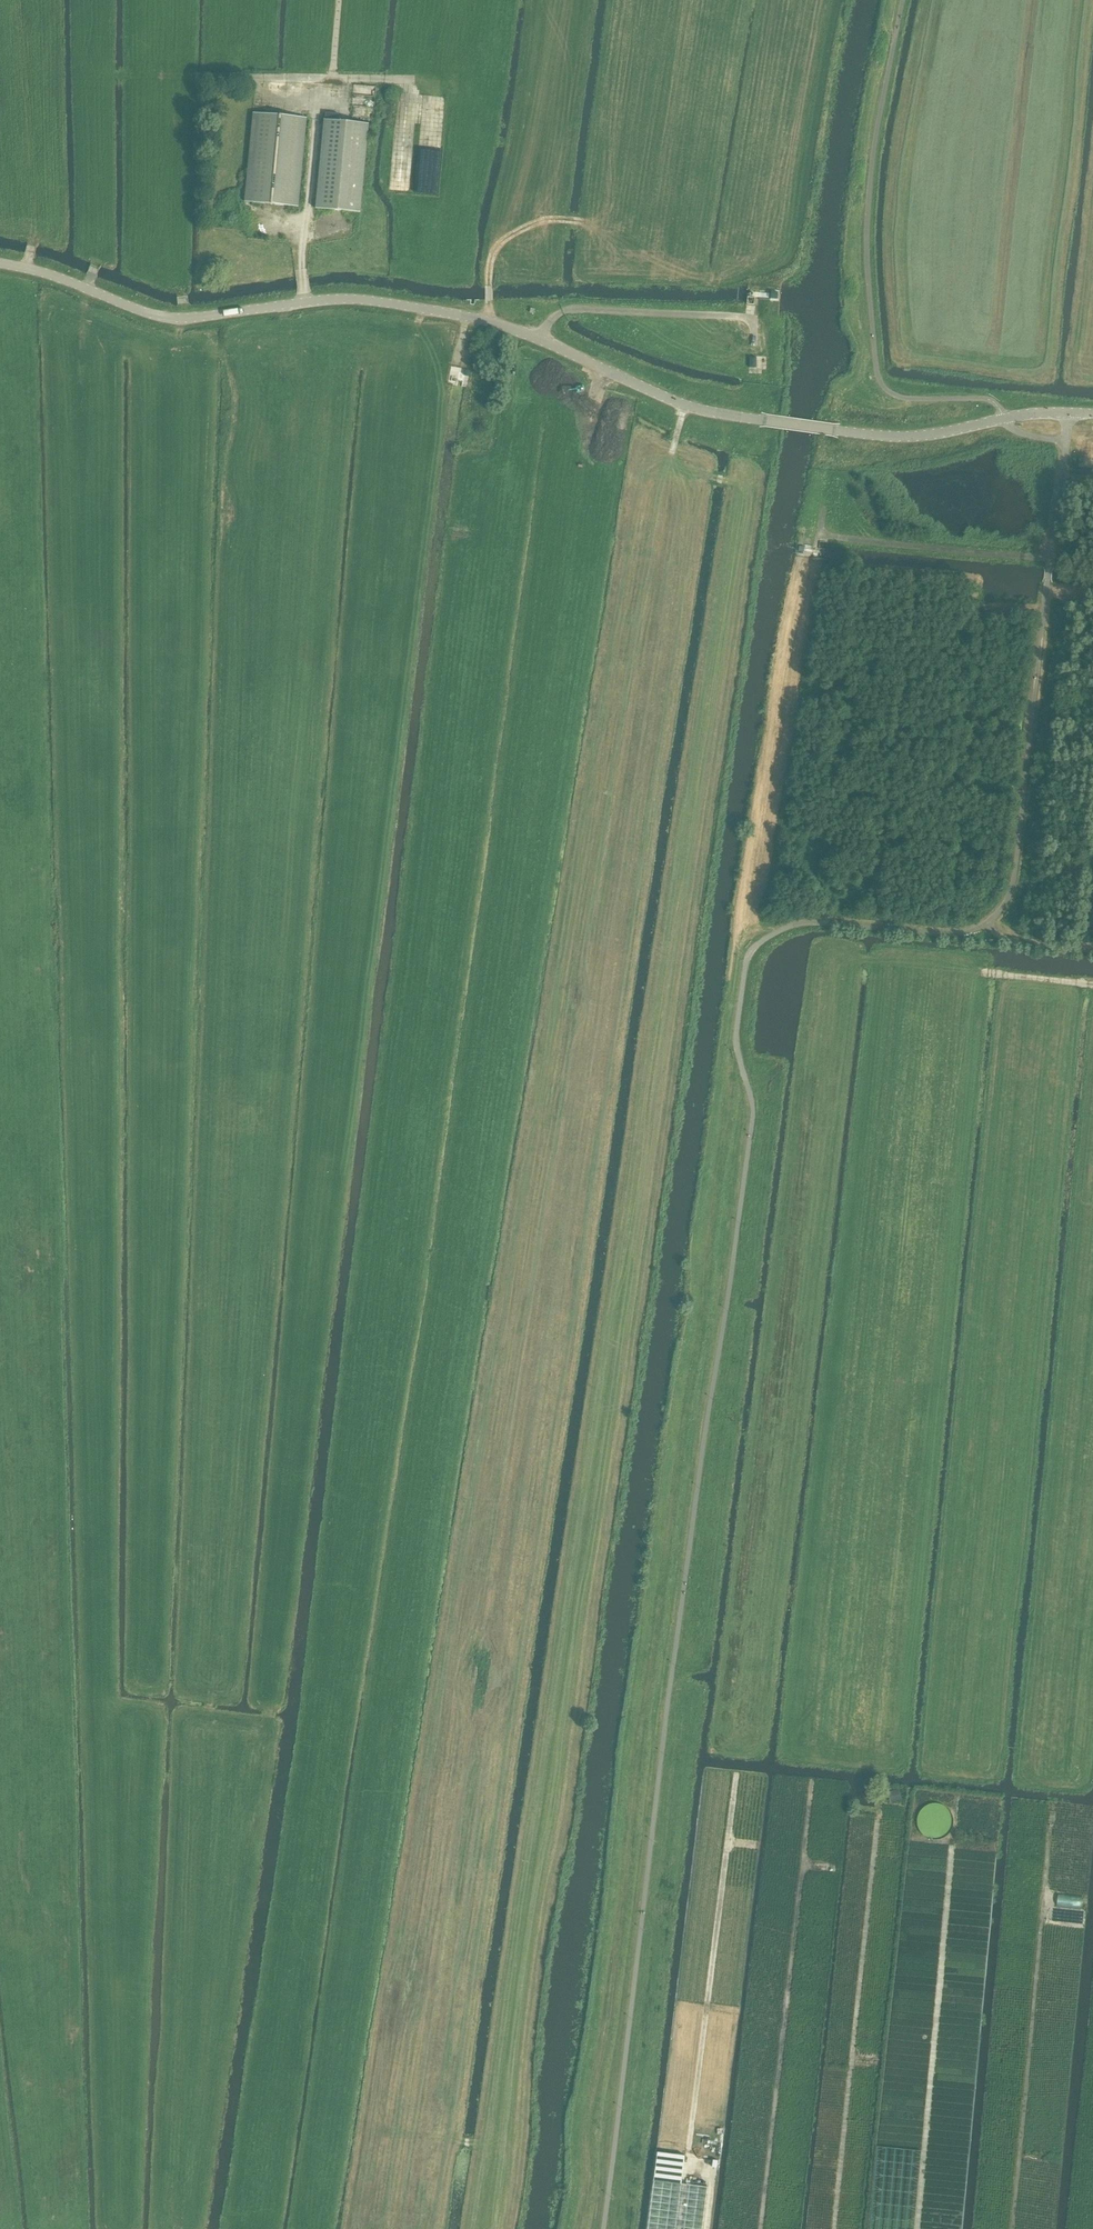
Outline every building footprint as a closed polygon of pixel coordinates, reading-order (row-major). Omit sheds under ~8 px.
[(244,202),(272,204),(297,207),(306,118),(272,115),(253,113),(244,202)] [(315,208),(359,213),(368,124),(323,120),(315,208)] [(892,1792),(894,1801),(901,1799),(898,1790),(892,1792)] [(657,2152),(653,2180),(681,2183),(684,2155),(657,2152)] [(653,2180),(647,2228),(701,2228),(706,2187),(681,2183),(653,2180)]
